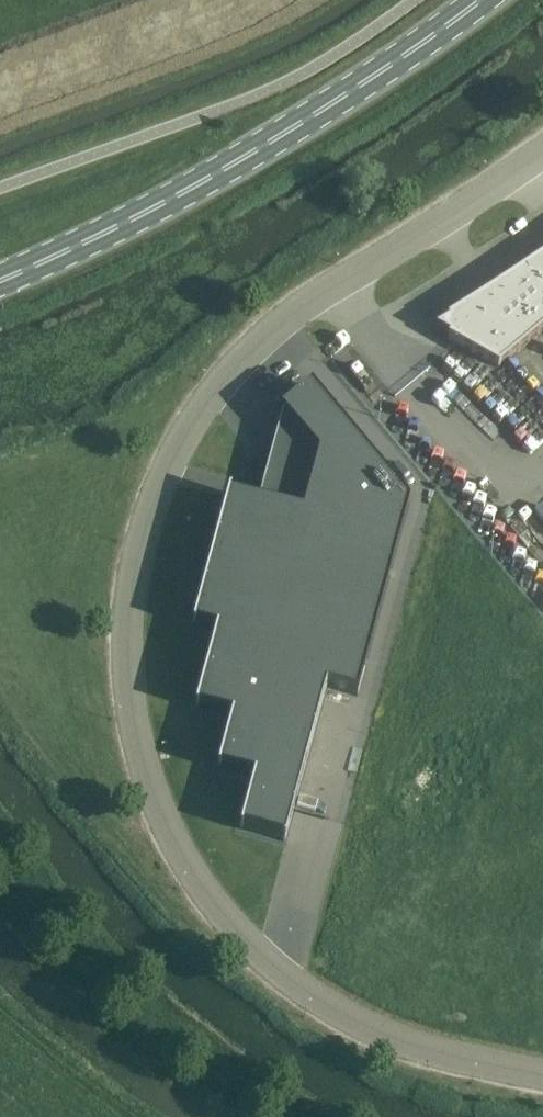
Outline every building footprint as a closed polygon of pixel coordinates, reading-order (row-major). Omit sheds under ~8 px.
[(523,270),(498,287),(500,290),(497,292),(495,289),(484,298),(486,301),(483,304),(480,298),(473,303),(448,319),(449,321),(436,329),(449,336),(448,338),(498,367),(542,330),(542,257),(523,270)] [(229,495),(194,625),(217,631),(196,707),(232,717),(218,768),(254,777),(240,828),(284,840),(283,841),(285,842),(326,688),(357,696),(409,505),(311,387),(281,412),(318,457),(303,515),(229,495)]
